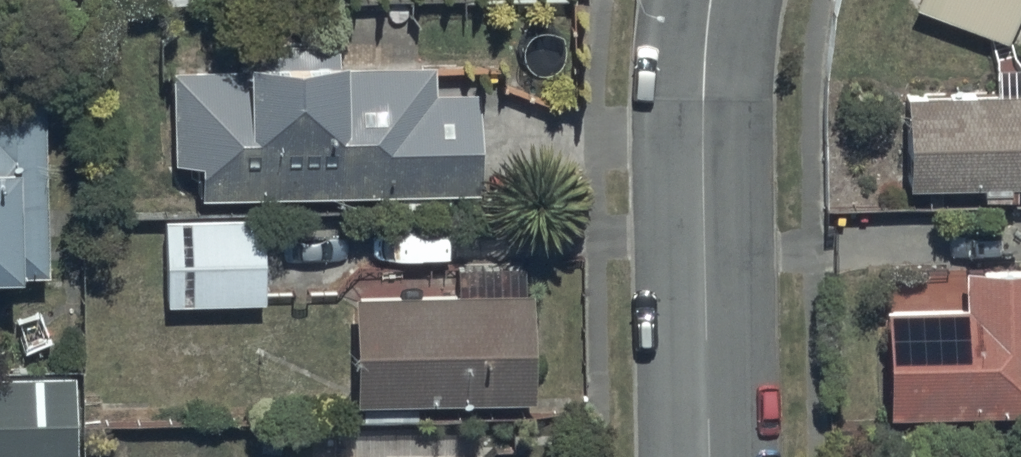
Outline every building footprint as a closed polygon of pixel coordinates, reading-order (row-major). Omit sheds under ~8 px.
[(907,8),(1006,43),(1020,1),(1020,0),(910,0),(907,8)] [(241,70),(170,70),(170,160),(197,160),(197,198),(387,198),(387,207),(446,208),(446,192),(476,192),(476,92),(430,92),(430,68),(341,68),(341,59),(336,59),(336,43),(249,43),(249,59),(241,59),(241,70)] [(905,94),(907,185),(980,183),(980,199),(1016,199),(1016,183),(1020,183),(1020,66),(995,67),(996,92),(905,94)] [(40,272),(40,89),(0,89),(0,272),(40,272)] [(265,218),(160,219),(161,302),(265,301),(265,218)] [(351,277),(352,280),(353,402),(530,400),(529,288),(523,288),(523,265),(456,266),(456,279),(351,277)] [(885,306),(888,417),(1020,415),(1020,265),(963,266),(964,304),(885,306)] [(0,376),(0,456),(76,456),(74,375),(0,376)]
